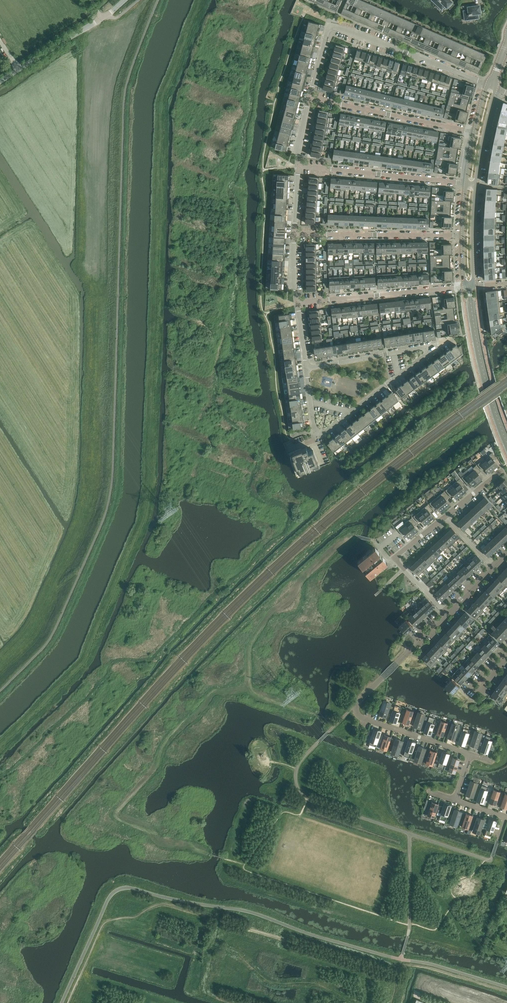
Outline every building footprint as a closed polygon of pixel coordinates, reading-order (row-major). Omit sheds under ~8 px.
[(323,4),(325,5),(325,7),(329,8),(331,3),(327,1),(328,0),(325,0),(323,4)] [(329,8),(333,10),(334,9),(336,10),(336,11),(336,12),(341,0),(338,0),(336,5),(331,3),(329,8)] [(341,14),(341,12),(344,13),(344,15),(348,17),(350,11),(346,9),(348,4),(353,5),(355,0),(347,0),(341,14)] [(348,17),(352,18),(353,17),(355,18),(363,1),(361,0),(355,0),(353,5),(357,7),(354,13),(350,11),(348,17)] [(436,4),(437,5),(437,4),(442,9),(445,6),(447,8),(447,7),(450,9),(454,4),(450,0),(432,0),(436,4)] [(363,1),(355,18),(358,20),(357,21),(362,23),(364,17),(360,15),(362,10),(366,12),(370,4),(363,1)] [(364,17),(362,23),(366,24),(366,23),(369,24),(377,7),(370,4),(366,12),(370,13),(368,19),(364,17)] [(480,10),(479,6),(473,6),(471,7),(471,6),(467,7),(468,9),(468,10),(463,11),(464,15),(465,20),(471,19),(472,19),(478,18),(478,13),(480,13),(480,10)] [(377,7),(369,24),(372,26),(371,27),(375,29),(378,23),(374,21),(376,16),(380,17),(384,10),(377,7)] [(378,23),(375,29),(380,30),(380,29),(383,30),(390,13),(384,10),(380,17),(384,19),(382,25),(378,23)] [(390,13),(383,30),(385,32),(385,33),(389,35),(392,29),(388,27),(390,22),(394,24),(397,16),(390,13)] [(392,29),(389,35),(393,36),(394,35),(396,36),(404,19),(397,16),(394,24),(398,25),(395,31),(392,29)] [(404,19),(396,36),(399,38),(399,39),(403,41),(405,35),(401,33),(404,28),(408,30),(411,22),(404,19)] [(319,24),(308,21),(306,27),(318,30),(319,24)] [(405,35),(403,41),(407,42),(407,41),(410,42),(418,25),(411,22),(408,30),(411,31),(409,37),(405,35)] [(418,25),(410,42),(413,43),(412,45),(417,47),(419,41),(415,39),(417,34),(421,36),(425,28),(418,25)] [(318,30),(306,27),(305,32),(316,35),(318,30)] [(419,41),(417,47),(421,49),(421,47),(424,48),(432,31),(425,28),(421,36),(425,37),(423,43),(419,41)] [(432,31),(424,48),(427,50),(426,51),(430,53),(433,47),(429,45),(431,40),(435,42),(439,34),(432,31)] [(316,35),(305,32),(303,38),(315,41),(316,35)] [(433,47),(430,53),(435,54),(435,53),(438,54),(445,37),(439,34),(435,42),(439,43),(437,49),(433,47)] [(445,37),(438,54),(440,56),(440,57),(444,59),(446,53),(443,51),(445,46),(449,48),(452,40),(445,37)] [(315,41),(303,38),(302,43),(314,46),(315,41)] [(446,53),(444,59),(448,61),(449,59),(451,60),(459,43),(452,40),(449,48),(453,49),(450,55),(446,53)] [(314,46),(302,43),(301,49),(312,52),(314,46)] [(459,43),(451,60),(454,62),(454,63),(458,65),(460,59),(456,57),(459,52),(463,54),(466,46),(459,43)] [(334,44),(334,48),(334,49),(334,50),(344,53),(345,47),(334,44)] [(460,59),(458,65),(462,67),(463,65),(465,66),(473,49),(466,46),(463,54),(467,55),(464,61),(460,59)] [(312,52),(301,49),(299,54),(311,57),(312,52)] [(334,50),(333,49),(332,54),(333,54),(332,55),(342,58),(344,53),(334,50)] [(473,49),(465,66),(468,68),(467,69),(472,71),(474,65),(470,63),(472,58),(476,60),(480,52),(473,49)] [(357,50),(354,59),(360,61),(362,52),(357,50)] [(474,65),(472,71),(476,73),(476,71),(479,72),(478,74),(479,74),(487,55),(480,52),(476,60),(481,61),(478,67),(474,65)] [(311,57),(299,54),(298,60),(309,63),(311,57)] [(368,54),(365,62),(365,65),(370,66),(373,55),(368,54)] [(332,55),(331,55),(331,59),(331,61),(340,64),(342,58),(332,55)] [(373,55),(370,66),(375,68),(379,57),(373,55)] [(379,57),(375,68),(381,69),(384,58),(379,57)] [(384,58),(381,69),(386,71),(390,60),(384,58)] [(309,63),(298,60),(296,65),(308,68),(309,63)] [(331,61),(330,60),(329,65),(330,65),(329,66),(339,69),(340,64),(331,61)] [(390,60),(386,71),(392,73),(395,62),(390,60)] [(398,74),(401,63),(395,62),(392,73),(398,74)] [(403,64),(400,72),(406,74),(408,65),(403,64)] [(308,68),(296,65),(295,71),(306,74),(308,68)] [(328,66),(327,70),(328,70),(328,72),(337,75),(337,74),(340,75),(341,70),(339,69),(329,66),(328,66)] [(411,76),(411,78),(416,80),(417,77),(419,69),(414,67),(411,76)] [(306,74),(295,71),(293,76),(305,79),(306,74)] [(340,75),(337,74),(337,75),(328,72),(327,71),(326,76),(326,77),(338,81),(340,75)] [(439,84),(438,86),(444,88),(447,77),(441,75),(439,84)] [(305,79),(293,76),(292,82),(303,85),(305,79)] [(334,86),(337,86),(338,81),(326,77),(325,77),(324,81),(325,81),(324,83),(334,85),(334,86)] [(449,89),(452,78),(447,77),(444,88),(449,89)] [(303,85),(292,82),(290,87),(302,90),(303,85)] [(332,91),(334,86),(334,85),(324,83),(323,82),(322,89),(328,90),(329,90),(332,91)] [(475,87),(473,86),(473,84),(466,82),(465,84),(463,89),(474,91),(475,87)] [(302,90),(290,87),(289,93),(300,96),(302,90)] [(470,96),(472,96),(474,91),(463,89),(462,94),(462,95),(470,97),(470,96)] [(462,94),(454,92),(451,91),(449,98),(455,100),(456,97),(461,98),(460,101),(468,104),(470,97),(462,95),(462,94)] [(300,96),(289,93),(287,98),(299,101),(300,96)] [(299,101),(287,98),(286,104),(297,107),(299,101)] [(450,106),(458,108),(467,110),(468,104),(460,101),(460,105),(454,103),(455,100),(449,98),(447,105),(450,106)] [(297,107),(286,104),(284,109),(296,112),(297,107)] [(445,105),(442,105),(441,108),(434,106),(431,115),(435,116),(435,115),(442,117),(445,105)] [(468,112),(466,111),(467,110),(458,108),(457,114),(467,117),(468,112)] [(296,112),(284,109),(283,115),(295,118),(296,112)] [(455,119),(456,119),(455,121),(463,123),(463,121),(465,122),(467,117),(457,114),(455,119)] [(295,118),(283,115),(281,120),(293,123),(295,118)] [(316,119),(317,120),(317,121),(329,123),(330,118),(328,117),(318,115),(317,115),(316,119)] [(293,123),(281,120),(280,126),(292,129),(293,123)] [(315,125),(316,125),(316,126),(316,127),(328,129),(329,123),(317,121),(316,121),(315,125)] [(498,122),(497,127),(506,129),(506,130),(506,124),(498,122)] [(292,129),(280,126),(279,131),(290,134),(292,129)] [(314,131),(315,131),(315,132),(325,134),(327,135),(328,129),(316,127),(316,126),(315,126),(314,131)] [(290,134),(279,131),(277,137),(289,140),(290,134)] [(452,134),(452,137),(449,136),(448,141),(451,142),(451,141),(461,143),(462,138),(460,138),(460,136),(452,134)] [(289,140),(277,137),(276,142),(287,145),(289,140)] [(451,141),(451,142),(450,147),(450,148),(458,149),(458,148),(460,148),(461,143),(451,141)] [(274,148),(286,151),(287,145),(276,142),(274,148)] [(312,148),(312,149),(322,151),(324,151),(325,145),(323,145),(313,143),(312,143),(311,147),(312,148)] [(504,152),(505,146),(503,146),(493,144),(492,149),(502,151),(504,152)] [(450,147),(442,146),(438,145),(437,152),(444,153),(444,150),(450,151),(449,154),(457,156),(458,149),(450,148),(450,147)] [(311,149),(310,155),(316,156),(320,157),(322,151),(312,149),(311,149)] [(441,160),(447,161),(448,161),(456,162),(457,156),(449,154),(448,158),(443,157),(444,153),(437,152),(436,160),(441,160)] [(432,172),(434,160),(431,159),(431,163),(423,162),(422,171),(425,171),(432,172)] [(458,164),(456,164),(456,162),(448,161),(447,161),(446,167),(457,169),(458,164)] [(446,172),(446,174),(454,175),(454,174),(456,174),(457,169),(446,167),(446,172)] [(440,201),(435,200),(431,200),(431,207),(437,208),(438,204),(443,205),(443,208),(451,209),(451,202),(443,202),(443,201),(440,201)] [(426,215),(426,219),(418,218),(417,227),(421,227),(428,227),(428,215),(426,215)] [(452,295),(444,296),(444,298),(441,298),(442,303),(455,302),(454,297),(452,297),(452,295)] [(443,309),(437,310),(434,310),(435,317),(441,317),(441,313),(446,313),(447,316),(455,315),(454,309),(446,309),(443,309)] [(439,324),(444,323),(447,323),(447,322),(455,321),(455,315),(447,316),(447,319),(442,320),(441,317),(435,317),(436,325),(439,324)] [(458,323),(456,323),(455,321),(447,322),(447,323),(444,323),(445,329),(448,329),(458,327),(458,323)] [(500,324),(490,326),(492,334),(496,331),(498,335),(503,331),(501,328),(500,324)] [(449,336),(457,335),(457,333),(459,332),(458,327),(448,329),(449,334),(449,336)] [(463,354),(461,345),(458,347),(456,345),(450,350),(457,359),(463,354)] [(322,356),(321,347),(315,348),(313,348),(314,354),(316,354),(317,356),(322,356)] [(457,359),(450,350),(444,354),(451,363),(457,359)] [(451,363),(444,354),(438,359),(445,368),(451,363)] [(445,368),(438,359),(432,363),(439,372),(445,368)] [(439,372),(432,363),(426,367),(432,376),(439,372)] [(432,376),(426,367),(420,372),(426,381),(432,376)] [(426,381),(420,372),(414,376),(420,385),(426,381)] [(420,385),(414,376),(408,381),(414,390),(420,385)] [(414,390),(408,381),(402,385),(408,394),(414,390)] [(395,390),(402,399),(408,394),(402,385),(395,390)] [(399,401),(392,392),(386,397),(393,406),(399,401)] [(393,406),(386,397),(380,401),(387,410),(393,406)] [(387,410),(380,401),(374,406),(381,415),(387,410)] [(381,415),(374,406),(369,411),(375,420),(381,415)] [(375,420),(369,411),(363,415),(370,424),(375,420)] [(370,424),(363,415),(357,420),(364,429),(370,424)] [(364,429),(357,420),(351,425),(358,434),(364,429)] [(359,436),(358,434),(351,425),(345,429),(352,438),(354,440),(359,436)] [(352,438),(345,429),(339,434),(346,443),(352,438)] [(346,443),(339,434),(333,439),(340,448),(346,443)] [(327,444),(335,454),(342,449),(340,448),(333,439),(327,444)] [(301,448),(288,454),(296,476),(320,467),(313,449),(313,450),(308,451),(306,447),(306,448),(302,450),(301,448)] [(498,465),(494,461),(497,458),(492,452),(489,455),(490,456),(486,460),(494,470),(497,467),(496,467),(498,465)] [(480,462),(477,464),(482,470),(485,468),(489,473),(490,471),(491,472),(494,470),(486,460),(481,463),(480,462)] [(481,481),(480,480),(482,478),(478,474),(481,471),(476,465),(473,468),(469,472),(478,483),(481,481)] [(474,484),(475,485),(478,483),(469,472),(465,475),(464,475),(461,477),(466,483),(469,481),(473,486),(474,484)] [(465,494),(464,493),(466,491),(462,487),(465,484),(460,478),(453,484),(462,496),(465,494)] [(505,479),(499,484),(495,488),(499,492),(506,484),(506,481),(505,479)] [(458,497),(459,498),(462,496),(453,484),(445,490),(450,496),(453,494),(457,499),(458,497)] [(499,492),(498,493),(502,497),(503,496),(506,492),(506,484),(499,492)] [(449,507),(448,506),(450,504),(446,500),(449,497),(444,491),(437,497),(446,509),(449,507)] [(429,503),(434,509),(437,507),(440,512),(442,510),(443,511),(446,509),(437,497),(429,503)] [(491,504),(485,497),(481,501),(487,508),(491,504)] [(477,505),(483,511),(487,508),(481,501),(477,505)] [(433,520),(432,519),(434,517),(430,513),(433,510),(428,505),(420,511),(421,511),(430,522),(433,520)] [(473,509),(479,515),(483,511),(477,505),(473,509)] [(479,515),(473,509),(469,512),(475,519),(479,515)] [(413,516),(418,522),(421,520),(424,525),(426,523),(427,524),(430,522),(421,511),(417,515),(416,514),(413,516)] [(475,519),(469,512),(465,516),(471,523),(475,519)] [(471,523),(465,516),(461,520),(468,526),(471,523)] [(417,533),(416,532),(418,530),(414,526),(417,523),(412,518),(405,523),(414,535),(417,533)] [(462,529),(463,530),(468,526),(461,520),(457,523),(462,529)] [(405,533),(408,538),(410,536),(411,537),(414,535),(405,523),(397,529),(402,535),(405,533)] [(460,537),(456,533),(452,528),(448,532),(456,541),(460,537)] [(504,541),(506,538),(506,537),(502,531),(498,535),(504,541)] [(444,536),(452,544),(456,541),(448,532),(444,536)] [(494,538),(500,545),(504,541),(498,535),(494,538)] [(441,539),(447,545),(449,548),(452,544),(444,536),(441,539)] [(500,545),(494,538),(490,542),(496,549),(500,545)] [(437,543),(443,549),(447,545),(441,539),(437,543)] [(496,549),(490,542),(486,546),(492,552),(496,549)] [(433,546),(439,552),(443,549),(437,543),(433,546)] [(429,550),(435,556),(437,558),(441,555),(439,552),(433,546),(429,550)] [(482,550),(483,551),(488,556),(492,552),(486,546),(482,550)] [(374,547),(358,561),(370,576),(380,569),(379,568),(382,566),(387,563),(382,557),(379,560),(378,559),(381,556),(380,554),(376,557),(375,556),(379,553),(375,548),(374,547)] [(426,553),(432,559),(435,556),(429,550),(426,553)] [(426,553),(422,556),(428,563),(430,565),(434,562),(432,559),(426,553)] [(483,561),(477,555),(475,553),(471,556),(479,565),(483,561)] [(418,560),(426,569),(430,565),(428,563),(422,556),(418,560)] [(479,565),(471,556),(467,560),(475,568),(479,565)] [(414,563),(422,572),(426,569),(418,560),(414,563)] [(467,560),(463,563),(471,572),(475,568),(467,560)] [(416,573),(419,576),(422,572),(414,563),(411,567),(416,573)] [(463,563),(459,567),(462,569),(468,575),(471,572),(463,563)] [(468,575),(462,569),(458,572),(464,579),(468,575)] [(456,570),(452,574),(460,582),(464,579),(458,572),(456,570)] [(502,573),(497,578),(506,587),(506,586),(506,578),(502,573)] [(460,582),(452,574),(448,577),(456,586),(460,582)] [(456,586),(448,577),(445,581),(453,589),(456,586)] [(494,582),(503,591),(506,587),(497,578),(494,582)] [(445,581),(441,584),(443,586),(449,593),(453,589),(445,581)] [(497,592),(499,594),(503,591),(494,582),(490,586),(497,592)] [(449,593),(443,586),(443,587),(439,590),(445,596),(449,593)] [(494,596),(497,592),(490,586),(487,589),(494,596)] [(483,594),(490,600),(494,596),(487,589),(483,594)] [(435,594),(437,595),(441,600),(445,596),(439,590),(435,594)] [(479,598),(486,605),(490,600),(483,594),(479,598)] [(428,600),(425,597),(421,600),(430,610),(434,606),(428,600)] [(482,609),(486,605),(479,598),(474,603),(482,609)] [(417,604),(426,614),(430,610),(421,600),(417,604)] [(484,611),(482,609),(474,603),(471,606),(480,615),(484,611)] [(413,608),(422,618),(426,614),(417,604),(413,608)] [(495,615),(497,616),(506,605),(505,604),(495,615)] [(467,610),(474,616),(474,617),(477,619),(480,615),(471,606),(467,610)] [(409,612),(419,621),(422,618),(413,608),(409,612)] [(408,618),(414,625),(419,621),(409,612),(405,615),(406,616),(408,618)] [(475,621),(466,612),(462,617),(469,623),(471,625),(475,621)] [(487,623),(489,625),(495,618),(494,616),(487,623)] [(492,633),(500,641),(506,634),(506,616),(492,633)] [(465,628),(465,627),(469,623),(462,617),(457,621),(465,628)] [(406,619),(399,626),(402,630),(409,623),(406,619)] [(461,631),(463,633),(467,629),(465,627),(465,628),(457,621),(454,625),(461,631)] [(405,633),(413,627),(409,623),(402,630),(405,633)] [(451,628),(458,635),(461,631),(454,625),(451,628)] [(447,632),(454,639),(458,635),(451,628),(447,632)] [(442,637),(449,644),(454,639),(447,632),(442,637)] [(499,643),(490,635),(487,638),(495,646),(499,643)] [(438,642),(445,649),(449,644),(442,637),(438,642)] [(495,646),(487,638),(483,642),(492,650),(495,646)] [(441,653),(443,655),(447,651),(445,649),(438,642),(434,646),(441,653)] [(479,646),(482,648),(488,654),(492,650),(483,642),(479,646)] [(431,650),(438,656),(441,653),(434,646),(431,650)] [(488,654),(482,648),(478,652),(485,658),(488,654)] [(427,653),(434,660),(438,656),(431,650),(427,653)] [(485,658),(478,652),(475,655),(481,661),(485,658)] [(430,665),(432,667),(437,662),(434,660),(427,653),(423,658),(425,660),(425,661),(429,666),(430,665)] [(481,661),(475,655),(471,659),(478,665),(481,661)] [(466,661),(468,663),(474,669),(478,665),(471,659),(469,657),(466,661)] [(466,661),(462,665),(464,667),(471,673),(474,669),(468,663),(466,661)] [(471,673),(464,667),(461,670),(467,676),(471,673)] [(459,669),(456,672),(457,674),(464,680),(467,676),(461,670),(459,669)] [(454,678),(460,684),(464,680),(457,674),(454,678)] [(451,679),(445,686),(448,690),(455,682),(451,679)] [(506,691),(506,684),(502,681),(499,686),(506,691)] [(452,693),(459,686),(455,682),(448,690),(452,693)] [(505,698),(506,696),(506,692),(506,691),(499,686),(495,690),(505,698)] [(491,695),(494,697),(493,698),(498,702),(499,701),(501,703),(505,698),(495,690),(491,695)] [(390,703),(384,701),(384,700),(379,715),(386,717),(390,703)] [(397,719),(401,707),(395,705),(390,721),(393,722),(394,718),(397,719)] [(413,711),(407,709),(407,708),(401,724),(402,724),(402,722),(409,725),(413,711)] [(418,713),(419,712),(418,712),(413,726),(420,728),(424,715),(418,713)] [(432,730),(435,719),(429,717),(424,733),(427,734),(428,729),(432,730)] [(446,728),(447,723),(441,721),(441,719),(436,735),(436,734),(443,736),(445,730),(446,728)] [(454,740),(459,726),(452,724),(453,723),(452,723),(447,737),(454,740)] [(466,742),(469,730),(463,728),(461,735),(460,738),(458,744),(461,745),(463,741),(466,742)] [(378,729),(376,734),(373,733),(369,744),(376,746),(381,730),(378,729)] [(477,747),(481,734),(475,732),(475,731),(470,745),(477,747)] [(384,735),(382,740),(381,743),(382,743),(380,748),(387,750),(386,751),(386,752),(392,735),(391,737),(384,735)] [(486,736),(481,752),(484,753),(485,748),(488,749),(489,749),(493,750),(494,748),(489,746),(492,738),(486,736)] [(398,755),(403,741),(396,738),(392,752),(398,754),(397,755),(398,755)] [(415,742),(412,740),(410,745),(407,744),(403,756),(410,758),(411,753),(413,749),(415,742)] [(425,748),(419,746),(414,760),(421,762),(420,763),(421,763),(425,748)] [(432,767),(437,751),(437,750),(437,752),(430,750),(425,763),(432,765),(432,767)] [(449,753),(446,752),(444,757),(441,756),(438,767),(444,769),(449,753)] [(455,774),(460,758),(459,760),(453,757),(451,763),(450,763),(450,765),(450,766),(448,771),(455,773),(454,774),(455,774)] [(471,781),(471,780),(466,795),(473,797),(477,784),(471,782),(471,781)] [(484,799),(488,787),(482,785),(476,802),(480,803),(481,798),(484,799)] [(494,788),(488,804),(489,804),(489,803),(496,805),(498,799),(499,797),(498,797),(500,792),(494,789),(494,788)] [(438,804),(432,802),(430,807),(429,807),(429,810),(427,815),(434,817),(433,818),(434,819),(439,802),(438,804)] [(440,806),(438,812),(441,813),(439,819),(445,821),(451,805),(448,804),(446,808),(440,806)] [(461,811),(455,809),(450,823),(456,825),(456,826),(461,811)] [(472,815),(466,813),(464,819),(463,819),(463,821),(461,826),(468,828),(467,830),(468,830),(473,814),(472,815)] [(479,832),(479,833),(479,834),(484,819),(477,817),(473,830),(479,832)] [(491,836),(496,820),(493,819),(492,824),(489,823),(485,834),(491,836)]
